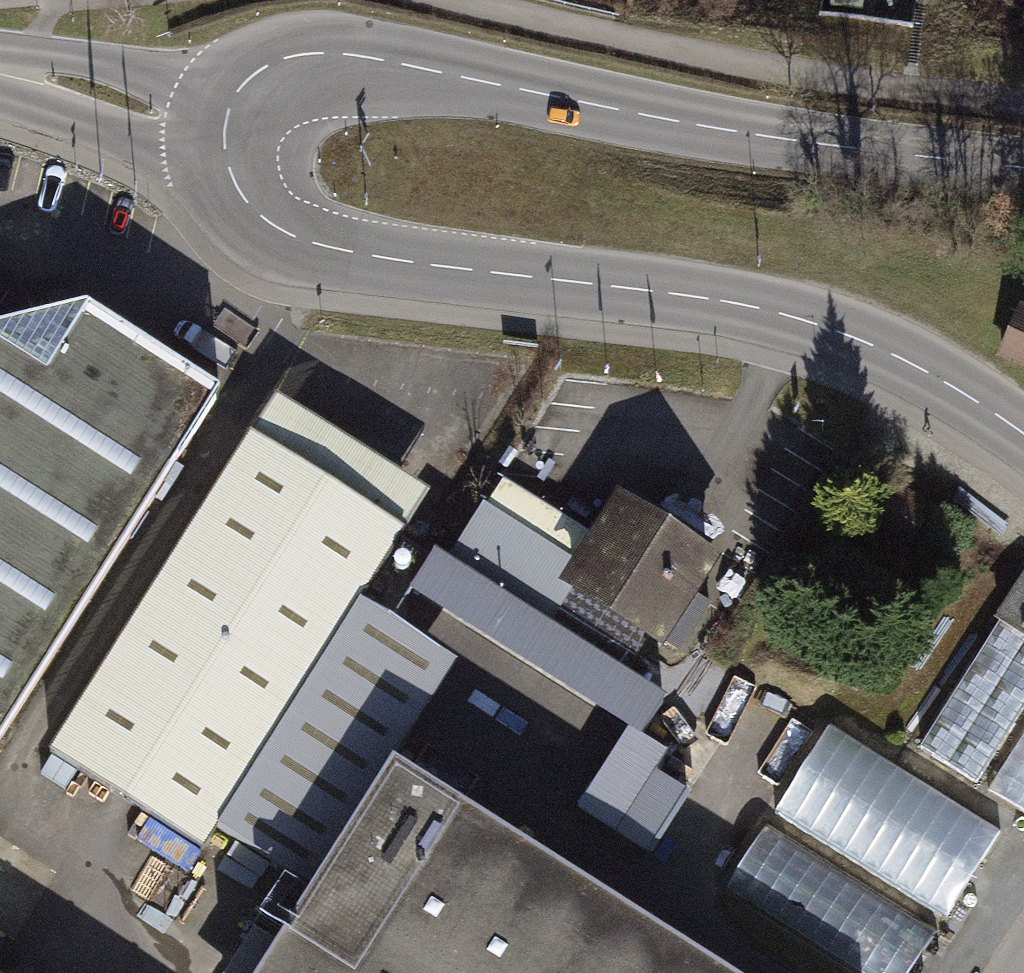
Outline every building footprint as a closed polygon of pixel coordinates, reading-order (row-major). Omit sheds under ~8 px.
[(219,393),(88,310),(0,330),(0,739),(219,393)] [(1019,314),(1002,353),(1023,362),(1023,316),(1019,314)] [(276,398),(251,436),(404,532),(428,494),(276,398)] [(251,436),(49,753),(202,850),(216,828),(257,853),(333,734),(292,708),(360,601),(404,532),(251,436)] [(482,514),(449,567),(546,629),(574,585),(659,639),(660,637),(680,650),(708,606),(689,593),(707,564),(621,509),(579,575),(482,514)] [(546,629),(449,567),(431,557),(410,592),(632,730),(580,812),(649,856),(687,793),(658,775),(669,756),(641,737),(662,702),(546,629)] [(920,749),(976,783),(1023,707),(1023,582),(998,621),(999,622),(920,749)] [(333,734),(391,770),(393,766),(457,663),(360,601),(292,708),(333,734)] [(830,724),(775,813),(945,919),(1001,831),(830,724)] [(393,766),(391,770),(333,734),(257,853),(315,890),(309,899),(284,938),(279,946),(262,972),(720,972),(393,766)] [(988,791),(1023,813),(1023,735),(988,791)] [(767,823),(723,892),(852,972),(910,972),(937,930),(767,823)] [(259,923),(284,938),(309,899),(285,883),(259,923)] [(279,946),(254,930),(227,972),(262,972),(279,946)]
